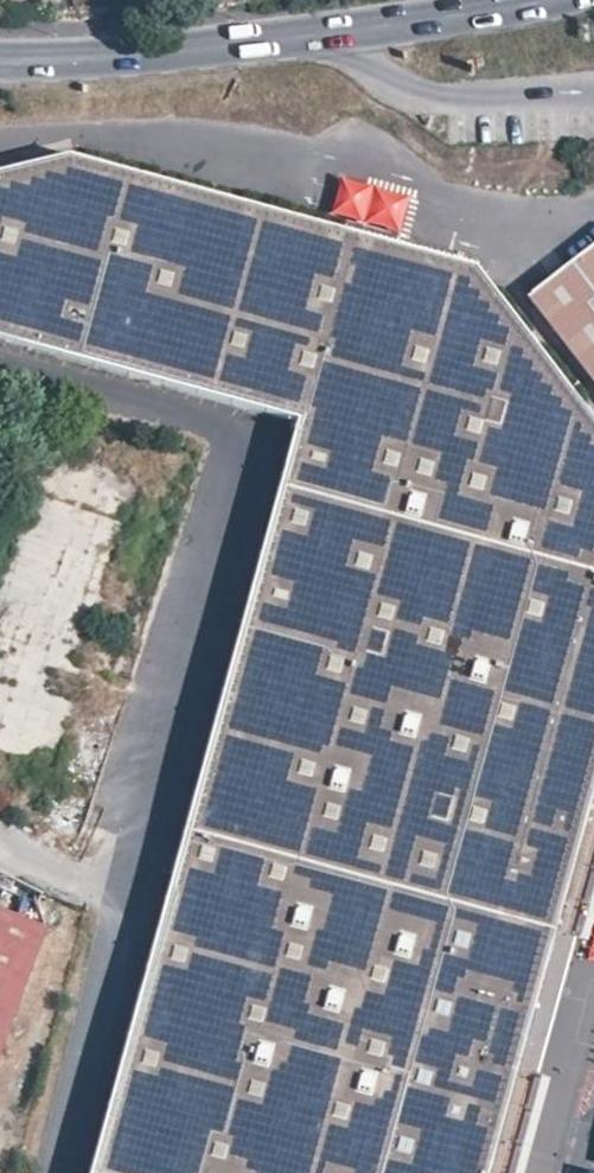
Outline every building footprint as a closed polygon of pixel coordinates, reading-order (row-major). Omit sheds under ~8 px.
[(300,421),(298,431),(269,541),(208,758),(94,1172),(492,1172),(593,802),(593,421),(486,281),(477,268),(398,244),(325,225),(71,157),(0,174),(0,339),(300,421)] [(528,298),(593,383),(593,248),(528,298)] [(492,1172),(508,1172),(593,863),(593,802),(492,1172)] [(49,929),(0,911),(0,1059),(49,929)]
